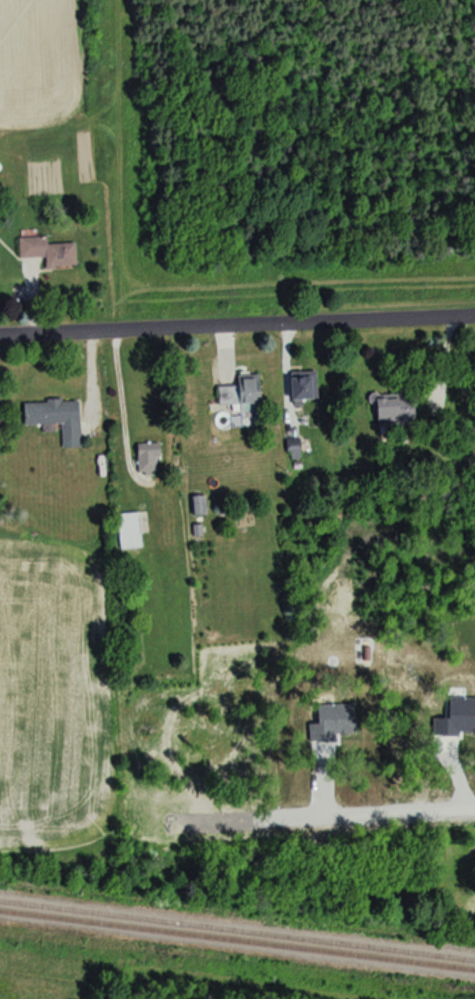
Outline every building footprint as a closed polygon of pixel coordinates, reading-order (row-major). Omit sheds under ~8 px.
[(72,243),(44,244),(44,236),(17,237),(18,258),(43,257),(43,267),(73,266),(72,243)] [(285,402),(315,402),(315,370),(285,370),(285,402)] [(215,386),(216,405),(230,405),(230,409),(256,408),(255,374),(234,375),(234,385),(215,386)] [(410,393),(371,395),(373,426),(411,424),(410,393)] [(22,426),(58,423),(60,449),(79,447),(75,398),(20,402),(22,426)] [(159,445),(134,445),(134,471),(159,471),(159,445)] [(190,515),(205,515),(204,496),(189,496),(190,515)] [(139,548),(138,513),(116,514),(117,549),(139,548)]
